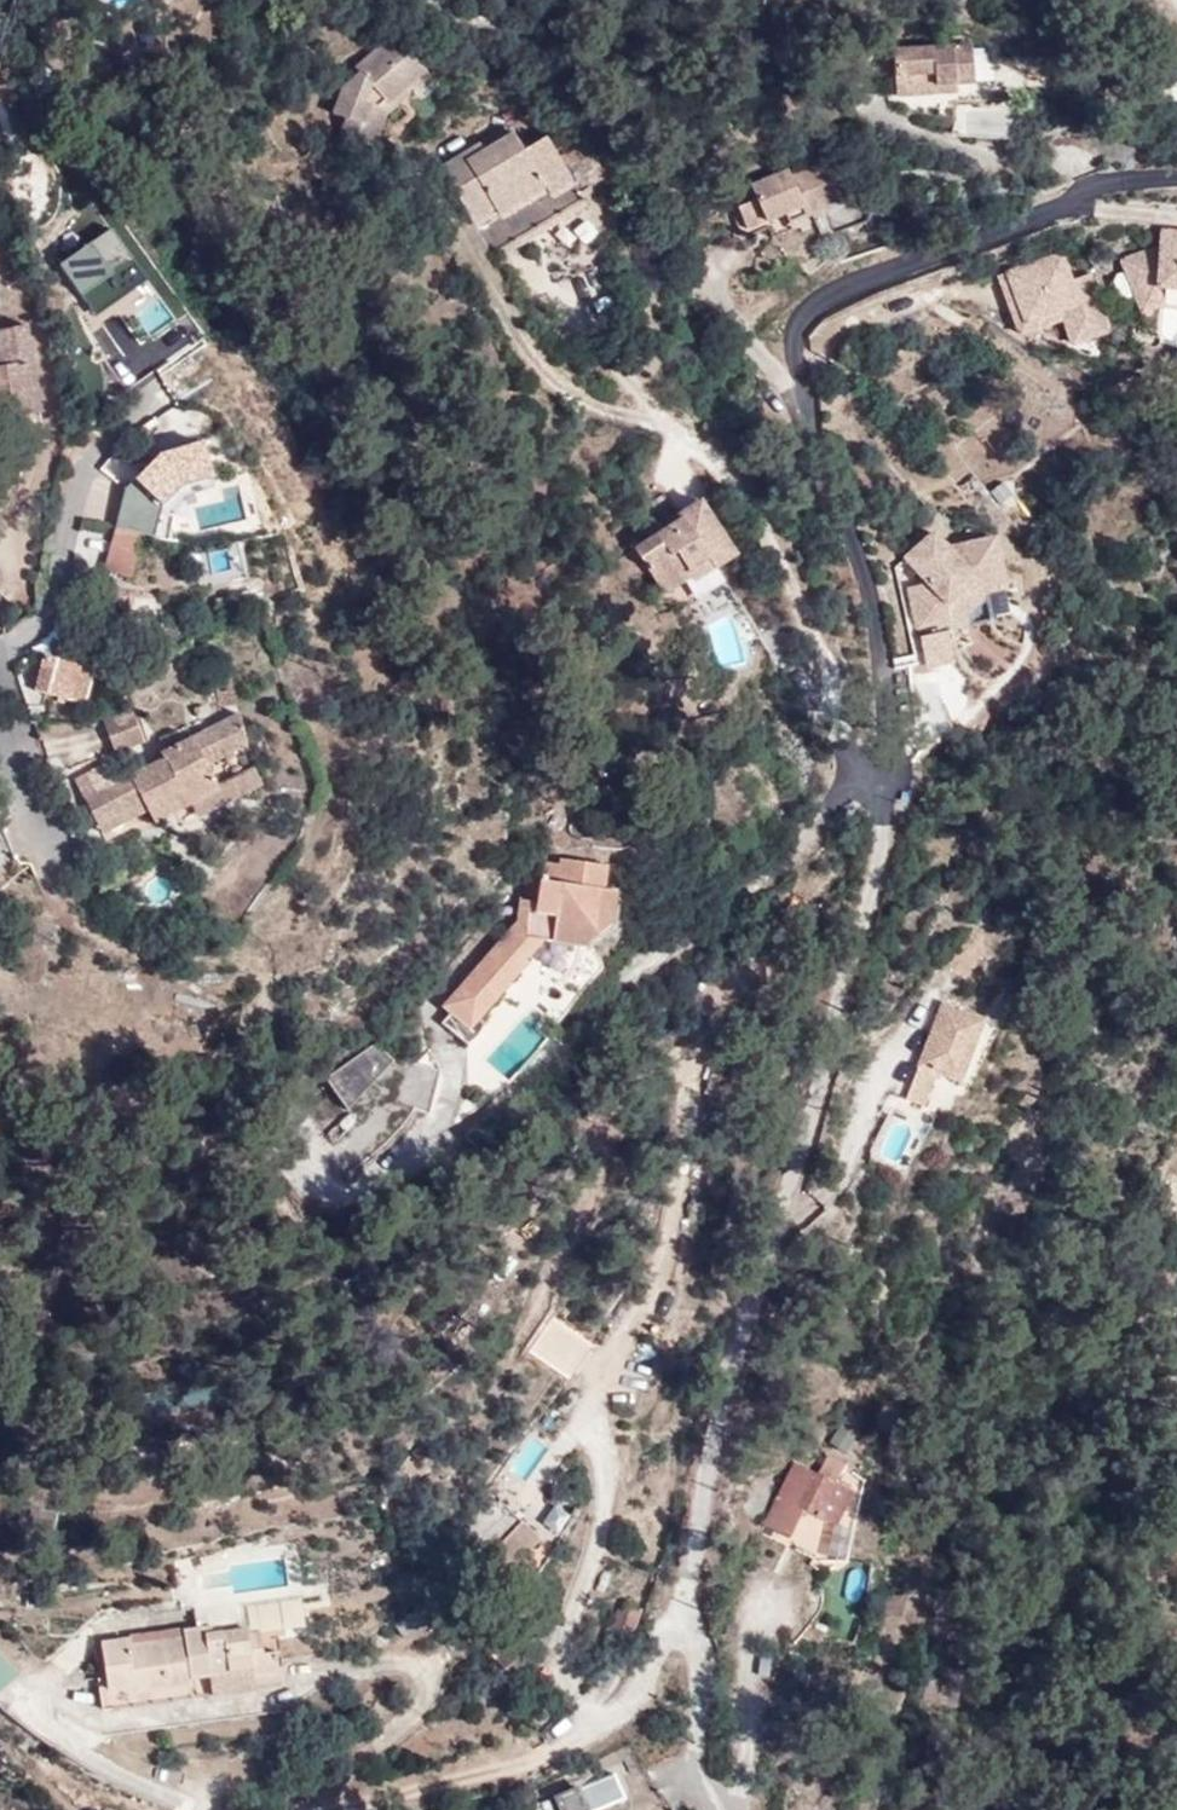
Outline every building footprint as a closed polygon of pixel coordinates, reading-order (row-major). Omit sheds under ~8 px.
[(59,17),(42,22),(47,41),(64,35),(59,17)] [(933,46),(853,52),(857,99),(915,94),(914,86),(934,84),(933,46)] [(971,48),(973,79),(989,78),(987,47),(971,48)] [(388,104),(391,109),(394,112),(412,95),(387,68),(384,73),(371,56),(342,80),(341,87),(325,102),(315,130),(326,133),(318,149),(354,162),(366,129),(358,123),(388,104)] [(953,105),(954,135),(1010,134),(1010,103),(953,105)] [(366,129),(391,109),(388,104),(358,123),(366,129)] [(475,136),(408,177),(440,230),(447,226),(463,256),(548,206),(511,146),(490,157),(475,136)] [(742,173),(696,193),(701,203),(690,208),(700,235),(718,227),(724,243),(762,229),(757,213),(791,200),(777,165),(745,180),(742,173)] [(199,349),(114,226),(58,264),(142,383),(199,349)] [(1128,284),(1176,288),(1176,231),(1128,226),(1128,245),(1115,247),(1092,259),(1106,293),(1128,284)] [(1047,337),(1080,326),(1060,272),(1041,280),(1030,253),(970,273),(979,300),(986,298),(995,321),(1036,308),(1047,337)] [(1134,300),(1128,284),(1106,293),(1113,309),(1134,300)] [(1040,340),(1047,337),(1036,308),(995,321),(986,298),(979,300),(990,332),(1031,317),(1040,340)] [(0,329),(0,368),(11,416),(39,410),(18,326),(0,329)] [(0,368),(0,419),(11,416),(0,368)] [(213,477),(204,441),(161,453),(126,488),(102,571),(146,581),(165,506),(185,485),(213,477)] [(672,507),(639,528),(641,531),(607,553),(634,593),(681,562),(685,570),(704,558),(672,507)] [(73,563),(99,568),(108,523),(81,518),(73,563)] [(981,591),(1003,585),(989,528),(936,541),(934,534),(900,542),(910,581),(902,583),(914,632),(987,614),(981,591)] [(681,562),(664,574),(668,580),(685,570),(681,562)] [(906,628),(910,628),(909,617),(889,619),(893,657),(909,655),(906,628)] [(59,701),(76,669),(49,657),(34,688),(59,701)] [(94,679),(76,669),(59,701),(79,712),(94,679)] [(113,715),(85,722),(94,758),(121,752),(113,715)] [(225,730),(173,749),(186,778),(229,762),(225,730)] [(137,767),(88,789),(64,799),(74,823),(121,804),(124,813),(127,827),(165,812),(196,799),(195,797),(186,778),(173,749),(134,763),(137,767)] [(64,799),(88,789),(78,767),(56,778),(64,799)] [(231,783),(195,797),(196,799),(165,812),(171,825),(234,803),(231,783)] [(121,804),(74,823),(77,833),(124,813),(121,804)] [(605,864),(555,860),(554,882),(535,881),(534,902),(518,902),(515,927),(447,1010),(473,1030),(542,944),(582,946),(612,919),(614,889),(602,886),(605,864)] [(937,1085),(962,1025),(922,1009),(897,1070),(915,1077),(937,1085)] [(396,1060),(378,1041),(323,1077),(350,1112),(396,1060)] [(395,1102),(427,1110),(437,1070),(405,1062),(395,1102)] [(901,1110),(915,1077),(897,1070),(884,1104),(901,1110)] [(844,1472),(827,1464),(818,1483),(794,1472),(762,1540),(788,1551),(802,1520),(833,1535),(850,1500),(835,1491),(844,1472)] [(508,1497),(482,1515),(494,1534),(520,1514),(508,1497)] [(480,1513),(457,1529),(470,1550),(473,1554),(496,1537),(494,1534),(482,1515),(480,1513)] [(206,1575),(158,1582),(161,1600),(147,1602),(147,1618),(97,1627),(96,1619),(68,1623),(71,1689),(120,1682),(121,1666),(153,1663),(152,1653),(192,1650),(194,1671),(241,1664),(238,1629),(224,1630),(221,1607),(208,1608),(207,1580),(206,1575)] [(585,1809),(658,1809),(653,1783),(616,1789),(618,1801),(584,1807),(585,1809)]
